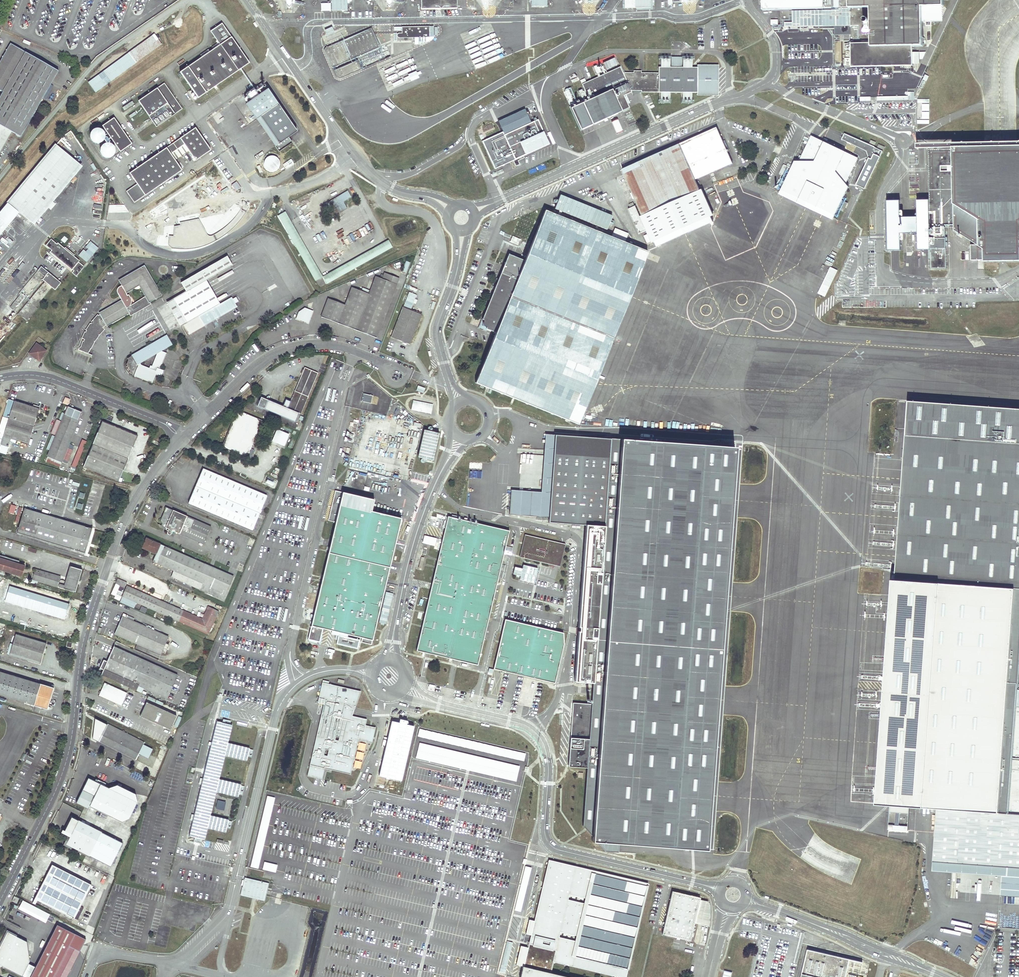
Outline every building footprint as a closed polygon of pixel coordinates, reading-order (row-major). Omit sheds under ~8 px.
[(347,0),(332,0),(332,11),(347,10),(347,0)] [(457,0),(421,0),(421,9),(457,8),(457,0)] [(763,10),(781,10),(781,27),(824,27),(823,22),(823,0),(763,0),(763,10)] [(823,22),(834,21),(834,27),(851,26),(851,58),(845,58),(845,66),(851,66),(851,68),(912,66),(912,46),(923,46),(923,45),(922,7),(944,6),(944,0),(823,0),(823,22)] [(177,71),(195,97),(246,62),(219,22),(208,30),(217,44),(177,71)] [(370,25),(327,44),(336,64),(379,46),(370,25)] [(429,26),(402,26),(402,27),(402,31),(402,33),(399,33),(398,33),(397,34),(397,35),(397,37),(398,37),(399,38),(426,37),(429,37),(430,37),(429,32),(429,31),(429,26)] [(11,44),(0,62),(0,90),(3,92),(0,97),(0,153),(12,132),(21,137),(58,71),(11,44)] [(661,56),(661,66),(670,67),(670,56),(661,56)] [(683,56),(670,56),(670,67),(682,67),(683,56)] [(692,57),(683,56),(682,67),(692,67),(692,57)] [(697,64),(697,67),(697,92),(697,95),(718,95),(718,65),(697,64)] [(621,66),(582,83),(588,98),(611,88),(627,81),(623,72),(621,66)] [(658,66),(658,73),(658,92),(661,92),(670,92),(682,92),(692,92),(697,92),(697,67),(692,67),(682,67),(670,67),(661,66),(658,66)] [(633,72),(623,72),(627,81),(631,90),(641,90),(641,92),(658,92),(658,73),(641,72),(641,70),(633,70),(633,72)] [(181,108),(163,81),(137,99),(155,126),(181,108)] [(631,90),(627,81),(611,88),(621,111),(630,107),(625,95),(632,92),(631,90)] [(588,98),(581,101),(591,124),(621,111),(611,88),(588,98)] [(288,119),(268,89),(246,104),(279,151),(292,142),(289,137),(298,130),(289,118),(288,119)] [(670,92),(661,92),(660,103),(670,103),(670,92)] [(692,92),(682,92),(682,103),(692,103),(692,92)] [(128,142),(110,116),(99,124),(117,150),(128,142)] [(133,201),(181,169),(174,159),(170,152),(183,143),(187,149),(194,159),(209,149),(194,126),(128,172),(136,182),(125,190),(133,201)] [(717,127),(622,169),(643,216),(641,217),(652,241),(713,214),(702,190),(700,191),(694,177),(732,161),(717,127)] [(849,142),(851,136),(846,134),(843,140),(849,142)] [(845,184),(857,158),(811,136),(808,142),(806,141),(805,144),(807,145),(799,162),(795,162),(781,190),(783,191),(835,215),(848,187),(845,184)] [(1016,142),(1016,143),(985,144),(985,145),(954,146),(954,147),(952,147),(952,149),(928,149),(929,200),(917,200),(917,217),(900,217),(900,200),(887,201),(888,251),(901,250),(901,234),(906,234),(906,235),(913,234),(913,233),(918,233),(918,250),(930,250),(931,269),(946,268),(946,227),(954,227),(954,230),(976,245),(971,245),(971,260),(984,260),(984,262),(1018,261),(1018,142),(1016,142)] [(174,159),(187,149),(183,143),(170,152),(174,159)] [(19,212),(31,223),(80,164),(56,144),(0,212),(0,235),(19,212)] [(864,189),(877,163),(868,159),(855,185),(864,189)] [(349,207),(345,200),(353,195),(349,189),(325,203),(329,209),(337,205),(341,211),(349,207)] [(612,215),(558,194),(552,209),(606,230),(612,215)] [(520,260),(505,296),(608,338),(644,252),(541,210),(539,214),(528,241),(520,260)] [(322,277),(285,212),(278,216),(315,281),(322,277)] [(74,256),(75,255),(65,247),(64,248),(58,243),(57,244),(51,239),(46,245),(52,250),(50,252),(72,270),(72,269),(74,271),(72,273),(76,276),(84,267),(78,262),(79,261),(74,256)] [(328,284),(393,247),(389,240),(324,277),(328,284)] [(506,254),(477,325),(492,330),(505,296),(520,260),(506,254)] [(181,281),(186,290),(205,279),(229,265),(224,256),(181,281)] [(406,274),(411,262),(406,261),(401,272),(406,274)] [(61,283),(41,266),(35,274),(50,286),(55,290),(61,283)] [(117,292),(122,301),(126,292),(139,284),(146,296),(130,306),(129,312),(130,313),(129,313),(131,316),(151,304),(150,302),(161,295),(144,266),(119,281),(122,285),(118,287),(118,288),(117,290),(117,291),(117,292)] [(382,279),(376,277),(369,294),(352,288),(345,305),(328,299),(321,317),(377,338),(399,279),(385,274),(382,279)] [(186,290),(173,297),(186,322),(219,303),(205,279),(186,290)] [(411,310),(417,294),(409,291),(403,307),(411,310)] [(126,292),(122,301),(100,314),(99,316),(98,315),(91,322),(92,322),(91,324),(90,323),(86,330),(87,331),(86,332),(85,332),(82,338),(85,340),(84,341),(83,341),(81,347),(78,350),(89,354),(91,349),(92,349),(95,342),(100,336),(99,335),(100,335),(105,329),(103,328),(106,325),(107,326),(129,312),(130,306),(131,304),(131,302),(132,301),(131,299),(130,297),(129,294),(127,295),(126,292)] [(608,338),(505,296),(492,330),(471,383),(573,424),(574,421),(608,338)] [(186,322),(182,324),(187,332),(235,305),(233,301),(230,297),(219,303),(186,322)] [(410,344),(421,314),(411,310),(403,307),(392,336),(410,344)] [(313,311),(305,308),(299,312),(297,318),(308,323),(313,311)] [(129,369),(129,370),(129,371),(132,372),(132,373),(152,381),(155,372),(159,373),(161,369),(158,368),(165,352),(161,350),(157,353),(152,366),(150,365),(149,368),(139,364),(138,361),(171,342),(169,338),(167,334),(127,357),(128,358),(125,363),(126,363),(126,365),(127,365),(126,368),(129,369)] [(48,350),(38,343),(30,353),(40,360),(48,350)] [(318,373),(305,367),(291,401),(286,399),(283,406),(261,397),(257,406),(294,422),(298,413),(301,414),(318,373)] [(371,403),(373,396),(365,394),(363,401),(371,403)] [(62,403),(68,405),(71,399),(65,397),(62,403)] [(431,413),(433,404),(414,399),(412,409),(431,413)] [(0,445),(1,445),(8,447),(11,439),(28,444),(39,409),(10,400),(5,418),(9,419),(3,437),(0,445)] [(51,434),(56,436),(48,456),(62,461),(82,413),(67,407),(61,421),(57,419),(51,434)] [(251,446),(261,421),(238,412),(228,435),(230,436),(229,440),(227,439),(224,446),(235,451),(247,456),(250,448),(247,447),(248,445),(251,446)] [(9,419),(5,418),(0,433),(0,436),(3,437),(9,419)] [(118,482),(137,436),(102,421),(83,467),(118,482)] [(271,441),(284,447),(290,434),(277,429),(271,441)] [(440,432),(424,429),(418,457),(434,460),(440,432)] [(549,516),(555,434),(545,433),(541,492),(511,490),(510,514),(549,516)] [(548,522),(584,524),(603,526),(609,438),(555,434),(549,516),(548,522)] [(907,436),(896,577),(941,580),(1010,585),(1018,586),(1018,444),(907,436)] [(735,447),(618,437),(618,438),(589,835),(589,843),(599,844),(617,846),(693,851),(703,852),(735,447)] [(582,826),(589,835),(618,438),(609,438),(603,526),(592,683),(590,704),(588,740),(586,768),(582,826)] [(84,439),(70,471),(74,473),(87,440),(84,439)] [(6,454),(8,447),(1,445),(0,447),(0,453),(6,454)] [(74,449),(69,447),(64,458),(70,460),(74,449)] [(45,461),(59,467),(62,461),(48,456),(45,461)] [(253,530),(267,496),(203,468),(189,503),(253,530)] [(393,489),(395,480),(372,475),(370,480),(391,485),(390,489),(393,489)] [(373,498),(343,491),(312,625),(346,633),(373,640),(375,630),(376,628),(379,615),(380,609),(385,591),(402,517),(370,510),(373,498)] [(168,534),(169,535),(170,535),(171,535),(171,534),(172,533),(173,531),(204,544),(211,527),(166,508),(160,521),(162,523),(161,526),(169,529),(167,533),(168,534)] [(24,509),(17,533),(85,553),(87,544),(92,529),(24,509)] [(482,636),(506,528),(449,515),(443,539),(438,558),(438,560),(436,565),(436,567),(432,582),(431,589),(426,611),(425,613),(423,624),(422,627),(417,650),(425,652),(431,654),(450,658),(476,663),(482,636)] [(573,681),(592,683),(603,526),(584,524),(573,681)] [(423,536),(422,543),(435,545),(436,537),(423,536)] [(525,557),(530,537),(525,536),(521,556),(525,557)] [(555,563),(559,544),(547,541),(547,542),(544,541),(544,540),(530,537),(525,557),(555,563)] [(171,577),(223,599),(233,577),(147,539),(143,548),(156,554),(153,562),(174,571),(171,577)] [(559,564),(564,545),(559,544),(555,563),(559,564)] [(21,576),(24,566),(0,558),(0,570),(21,576)] [(58,587),(59,584),(60,584),(59,587),(75,592),(78,584),(76,583),(77,581),(79,581),(82,570),(70,566),(66,581),(60,580),(61,577),(35,569),(32,579),(58,587)] [(941,580),(893,577),(877,803),(890,804),(910,806),(922,807),(941,580)] [(1010,585),(941,580),(922,807),(938,808),(994,810),(1010,585)] [(1018,636),(1018,586),(1010,585),(994,810),(1006,811),(1018,636)] [(14,603),(56,616),(57,613),(65,615),(69,604),(9,586),(5,602),(14,605),(14,603)] [(127,586),(125,591),(123,596),(156,611),(161,601),(127,586)] [(161,601),(156,611),(208,634),(218,611),(208,607),(203,619),(161,601)] [(127,618),(128,615),(124,614),(115,634),(152,651),(160,633),(127,618)] [(505,619),(493,669),(555,683),(564,644),(563,633),(505,619)] [(161,655),(169,637),(160,633),(152,651),(161,655)] [(16,634),(10,655),(40,663),(46,643),(16,634)] [(1006,811),(1018,813),(1018,636),(1006,811)] [(101,675),(136,691),(139,685),(167,698),(178,675),(114,646),(107,662),(103,670),(101,675)] [(47,709),(53,688),(0,672),(0,695),(47,709)] [(307,776),(322,780),(325,768),(350,774),(358,739),(372,743),(376,727),(365,725),(367,719),(364,718),(364,720),(352,718),(354,706),(356,706),(361,691),(329,684),(329,681),(323,680),(322,682),(318,703),(324,704),(307,776)] [(121,706),(127,693),(105,683),(99,696),(121,706)] [(141,716),(154,723),(154,722),(157,723),(157,724),(170,730),(176,716),(153,706),(151,705),(147,703),(141,716)] [(572,703),(568,749),(581,750),(582,739),(588,740),(590,704),(572,703)] [(418,717),(391,711),(374,786),(401,792),(418,717)] [(240,783),(218,778),(224,754),(246,759),(247,755),(250,756),(252,749),(248,748),(249,747),(227,742),(231,724),(229,723),(230,719),(222,718),(221,721),(216,720),(189,835),(194,836),(193,840),(201,841),(201,838),(204,838),(207,826),(225,831),(226,827),(229,828),(231,820),(227,819),(228,818),(209,814),(215,790),(237,795),(238,793),(241,794),(243,785),(240,784),(240,783)] [(94,739),(124,754),(125,752),(130,755),(130,757),(136,760),(145,743),(108,724),(105,729),(100,727),(101,726),(97,724),(95,730),(98,732),(94,739)] [(510,748),(419,730),(418,738),(513,757),(512,763),(526,766),(529,752),(510,748)] [(567,767),(586,768),(588,740),(582,739),(581,750),(568,749),(567,767)] [(111,819),(117,806),(82,790),(76,803),(111,819)] [(251,867),(259,869),(275,797),(267,795),(251,867)] [(224,810),(226,802),(217,800),(215,808),(224,810)] [(910,806),(890,804),(889,829),(908,830),(910,806)] [(934,861),(1018,867),(1018,813),(1006,811),(994,810),(938,808),(934,861)] [(72,834),(70,837),(67,844),(72,847),(79,850),(80,849),(84,851),(83,853),(89,856),(93,848),(93,849),(102,832),(72,817),(65,830),(72,834)] [(112,867),(124,843),(102,832),(93,849),(93,848),(89,856),(112,867)] [(67,844),(70,837),(68,836),(64,845),(71,849),(72,847),(67,844)] [(617,853),(617,846),(599,844),(603,852),(617,853)] [(521,976),(627,976),(650,882),(549,859),(521,976)] [(932,871),(1002,876),(1001,895),(1018,897),(1018,867),(934,861),(932,871)] [(264,862),(263,870),(276,872),(277,864),(264,862)] [(74,919),(91,885),(52,865),(35,899),(74,919)] [(264,899),(268,881),(244,876),(243,876),(239,893),(241,894),(252,896),(264,899)] [(700,899),(700,897),(672,890),(661,934),(689,940),(693,922),(710,926),(708,901),(700,899)] [(46,923),(50,914),(22,900),(18,909),(46,923)] [(86,939),(57,924),(38,961),(57,971),(54,976),(66,976),(86,939)] [(505,940),(497,972),(506,974),(514,942),(505,940)] [(805,947),(799,976),(857,976),(861,960),(805,947)] [(38,976),(54,976),(57,971),(38,961),(32,974),(38,976)]
